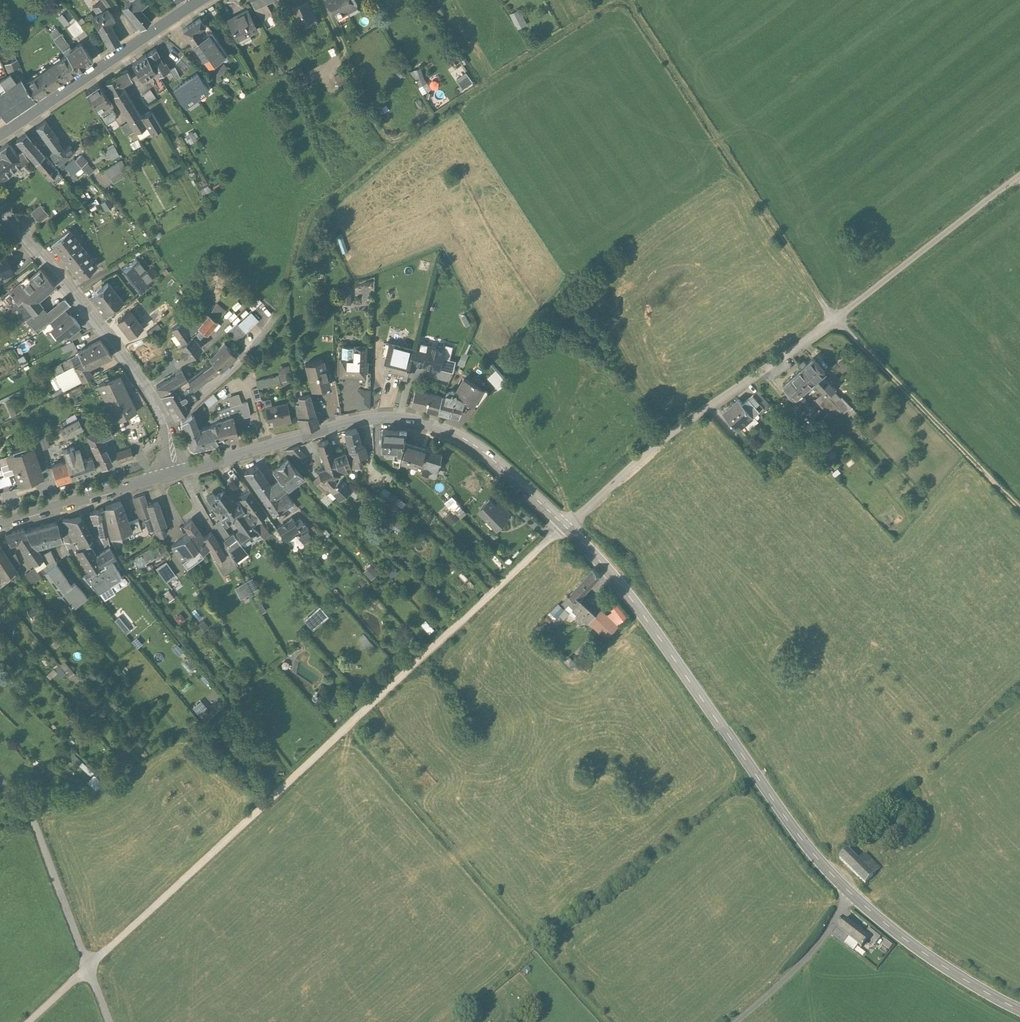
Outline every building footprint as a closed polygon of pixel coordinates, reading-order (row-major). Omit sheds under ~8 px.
[(107,8),(102,0),(92,7),(97,14),(92,17),(110,49),(120,42),(108,22),(114,18),(107,8)] [(133,0),(130,0),(123,6),(141,28),(151,20),(140,8),(133,0)] [(308,0),(294,7),(301,24),(316,17),(308,0)] [(341,0),(327,0),(337,17),(347,11),(341,0)] [(347,11),(357,5),(354,0),(341,0),(347,11)] [(265,1),(253,6),(262,20),(273,12),(265,1)] [(257,29),(248,10),(228,20),(238,39),(257,29)] [(520,12),(512,16),(516,24),(524,20),(520,12)] [(81,17),(77,20),(81,26),(86,23),(81,17)] [(183,30),(192,43),(202,36),(198,30),(205,26),(200,19),(183,30)] [(81,26),(77,20),(68,27),(75,36),(84,30),(81,26)] [(64,54),(66,53),(71,49),(56,29),(49,34),(64,54)] [(208,32),(202,36),(192,43),(207,65),(223,54),(208,32)] [(71,49),(66,53),(66,54),(77,69),(92,59),(81,42),(71,49)] [(156,49),(147,54),(159,75),(170,70),(166,62),(163,63),(156,49)] [(56,84),(77,69),(66,54),(45,68),(56,84)] [(193,62),(184,54),(176,62),(185,70),(193,62)] [(155,70),(145,55),(132,63),(141,78),(155,70)] [(10,72),(15,80),(21,76),(23,80),(25,78),(17,59),(5,64),(10,72)] [(280,61),(276,64),(280,71),(285,68),(280,61)] [(228,70),(224,64),(211,74),(219,81),(223,79),(220,76),(228,70)] [(261,85),(279,75),(275,66),(257,76),(261,85)] [(302,66),(294,69),(300,85),(308,82),(302,66)] [(405,72),(400,66),(396,69),(401,75),(405,72)] [(421,66),(411,71),(418,84),(427,80),(421,66)] [(174,67),(170,70),(175,79),(179,77),(174,67)] [(34,98),(56,84),(45,68),(24,82),(34,98)] [(106,82),(114,95),(124,89),(122,84),(131,79),(126,70),(106,82)] [(344,71),(335,75),(340,87),(349,84),(344,71)] [(458,76),(462,84),(471,78),(467,71),(458,76)] [(0,80),(0,90),(15,80),(10,72),(0,80)] [(197,73),(186,81),(197,97),(208,89),(197,73)] [(34,98),(24,82),(23,80),(21,76),(15,80),(0,90),(0,109),(6,117),(34,98)] [(428,80),(420,84),(424,91),(432,87),(428,80)] [(185,105),(197,97),(186,81),(174,89),(185,105)] [(98,83),(86,91),(96,109),(110,101),(98,83)] [(141,116),(124,89),(114,95),(128,121),(134,131),(145,125),(150,133),(162,127),(151,110),(141,116)] [(150,89),(142,94),(146,101),(154,96),(150,89)] [(59,138),(45,120),(37,126),(55,150),(51,153),(58,163),(63,159),(74,150),(70,144),(64,148),(57,139),(59,138)] [(134,131),(128,121),(121,125),(127,135),(129,134),(134,131)] [(138,138),(134,131),(129,134),(133,140),(138,138)] [(192,132),(186,135),(190,143),(196,139),(192,132)] [(16,140),(31,157),(39,149),(26,134),(16,140)] [(141,144),(138,138),(133,140),(130,142),(133,149),(141,144)] [(178,138),(172,141),(177,150),(183,147),(178,138)] [(9,144),(0,150),(0,153),(2,157),(0,158),(0,182),(24,165),(17,155),(9,144)] [(118,154),(113,144),(107,147),(108,149),(106,150),(111,159),(118,154)] [(57,170),(39,149),(31,157),(49,177),(57,170)] [(22,151),(17,155),(24,165),(29,161),(22,151)] [(88,161),(82,153),(75,159),(81,166),(87,162),(88,161)] [(73,174),(81,166),(75,159),(74,158),(67,164),(66,165),(73,174)] [(66,165),(67,164),(63,159),(58,163),(62,168),(66,165)] [(127,168),(122,159),(105,169),(110,177),(113,182),(128,174),(125,169),(127,168)] [(93,169),(87,162),(81,166),(88,173),(93,169)] [(108,199),(102,203),(106,209),(112,205),(108,199)] [(40,221),(49,214),(42,204),(33,211),(40,221)] [(96,265),(68,229),(51,242),(79,278),(96,265)] [(5,256),(0,258),(0,282),(2,281),(0,278),(12,273),(5,256)] [(123,269),(130,279),(145,268),(138,258),(123,269)] [(153,277),(145,268),(130,279),(138,289),(153,277)] [(19,325),(25,320),(42,306),(37,301),(54,286),(40,270),(29,279),(27,276),(24,279),(25,280),(11,293),(17,302),(7,311),(19,325)] [(100,301),(101,302),(116,291),(108,281),(92,294),(99,303),(100,301)] [(123,301),(116,291),(101,302),(102,304),(101,305),(107,313),(123,301)] [(256,291),(246,298),(252,307),(262,299),(256,291)] [(352,301),(352,291),(343,291),(343,301),(352,301)] [(47,312),(42,306),(25,320),(37,334),(54,320),(65,311),(69,307),(64,300),(47,312)] [(251,308),(228,330),(237,339),(260,317),(251,308)] [(71,319),(65,311),(54,320),(58,324),(51,330),(59,339),(66,333),(68,336),(77,329),(80,326),(73,317),(71,319)] [(142,326),(130,311),(119,320),(130,335),(142,326)] [(226,318),(219,312),(209,324),(216,330),(226,318)] [(172,328),(181,341),(191,334),(181,320),(172,328)] [(83,336),(77,329),(68,336),(72,341),(83,336)] [(192,334),(191,334),(181,341),(177,344),(187,357),(201,346),(192,334)] [(78,347),(75,341),(63,347),(66,353),(78,347)] [(83,362),(85,360),(106,349),(100,341),(78,353),(83,362)] [(188,378),(191,384),(193,387),(218,367),(220,369),(236,354),(224,342),(209,357),(212,360),(188,378)] [(410,361),(413,349),(386,342),(383,355),(388,356),(385,370),(406,376),(410,361)] [(155,356),(146,344),(131,351),(142,365),(155,356)] [(341,374),(365,375),(366,345),(356,345),(355,358),(342,358),(341,374)] [(413,349),(410,361),(439,368),(444,348),(428,345),(426,352),(413,349)] [(112,357),(106,349),(85,360),(90,369),(112,357)] [(72,358),(52,365),(54,371),(74,364),(72,358)] [(311,389),(329,384),(327,377),(329,376),(327,366),(325,367),(323,358),(304,362),(311,389)] [(802,367),(815,380),(818,377),(825,371),(813,358),(802,367)] [(815,380),(802,367),(790,378),(803,391),(815,380)] [(497,368),(488,375),(500,387),(508,379),(497,368)] [(278,374),(257,380),(259,386),(280,380),(278,374)] [(104,397),(124,387),(118,375),(98,385),(104,397)] [(176,375),(156,387),(161,394),(181,382),(176,375)] [(818,377),(815,380),(836,403),(841,398),(835,391),(837,390),(828,380),(825,384),(818,377)] [(182,394),(179,390),(191,384),(188,378),(181,382),(161,394),(167,405),(173,402),(180,413),(189,407),(189,406),(196,400),(190,390),(182,394)] [(446,395),(443,395),(439,410),(460,415),(462,406),(465,400),(472,403),(483,388),(464,378),(456,393),(453,392),(452,394),(447,393),(446,395)] [(803,391),(790,378),(783,384),(796,398),(803,391)] [(259,386),(253,388),(256,400),(262,398),(259,386)] [(124,387),(104,397),(116,421),(136,412),(124,387)] [(371,390),(358,389),(358,407),(371,408),(371,390)] [(419,406),(439,410),(443,395),(424,390),(419,406)] [(753,394),(743,403),(752,414),(758,409),(761,413),(771,404),(759,390),(754,395),(753,394)] [(212,393),(206,399),(210,404),(216,398),(212,393)] [(298,417),(314,413),(308,393),(298,395),(299,402),(296,403),(298,417)] [(273,423),(290,419),(286,402),(272,405),(270,398),(263,399),(267,417),(272,416),(273,423)] [(753,415),(752,414),(743,403),(739,398),(724,411),(738,428),(753,415)] [(224,441),(238,438),(234,420),(251,415),(248,400),(217,410),(220,419),(217,421),(224,441)] [(193,448),(224,441),(217,421),(211,423),(212,424),(199,428),(193,412),(192,412),(180,421),(189,446),(193,448)] [(318,425),(314,413),(298,417),(301,429),(318,425)] [(63,436),(83,426),(78,419),(60,430),(63,436)] [(99,439),(101,439),(112,433),(108,425),(96,431),(99,439)] [(418,432),(400,427),(400,431),(399,442),(404,444),(402,452),(401,454),(405,455),(403,461),(413,464),(413,462),(424,466),(425,461),(417,459),(420,447),(414,445),(418,432)] [(361,445),(356,429),(344,432),(349,449),(361,446),(361,445)] [(40,450),(50,447),(44,431),(35,435),(40,450)] [(102,467),(112,462),(101,439),(99,439),(96,431),(87,435),(102,467)] [(400,431),(383,431),(382,449),(398,449),(398,452),(402,452),(404,444),(399,442),(400,431)] [(19,482),(43,473),(31,439),(7,448),(19,482)] [(320,477),(314,482),(325,494),(330,489),(339,498),(350,488),(340,478),(337,481),(333,477),(339,474),(333,457),(327,440),(317,443),(326,468),(318,471),(320,477)] [(299,443),(289,449),(297,464),(308,457),(299,443)] [(361,446),(349,449),(353,465),(366,462),(365,458),(367,458),(364,445),(361,445),(361,446)] [(62,450),(66,460),(71,477),(96,468),(92,457),(83,459),(79,449),(75,450),(74,447),(62,450)] [(442,454),(420,447),(417,459),(425,461),(424,466),(422,472),(436,477),(442,454)] [(123,452),(116,454),(119,462),(133,457),(130,448),(123,451),(123,452)] [(339,474),(351,470),(349,464),(349,463),(345,452),(333,457),(339,474)] [(296,483),(304,477),(287,458),(272,470),(280,478),(286,487),(288,489),(296,483)] [(71,477),(66,460),(51,465),(56,482),(71,477)] [(245,472),(259,494),(270,485),(257,466),(245,472)] [(270,485),(259,494),(266,504),(276,497),(275,495),(277,494),(286,487),(280,478),(270,485)] [(212,494),(207,497),(225,524),(235,517),(244,511),(245,511),(239,501),(236,503),(234,501),(233,500),(232,500),(230,500),(223,490),(214,497),(212,494)] [(250,508),(258,501),(249,490),(241,496),(250,508)] [(279,496),(277,494),(275,495),(276,497),(266,504),(273,515),(292,500),(286,491),(279,496)] [(398,497),(391,492),(384,502),(391,507),(398,497)] [(150,515),(147,505),(144,494),(134,497),(141,519),(150,515)] [(452,495),(445,501),(452,509),(460,518),(467,511),(452,495)] [(507,514),(510,511),(499,500),(496,503),(490,498),(480,508),(498,526),(508,516),(507,514)] [(250,509),(245,513),(252,522),(251,522),(259,532),(262,535),(263,536),(276,526),(258,501),(250,508),(250,509)] [(133,534),(142,531),(138,520),(128,523),(121,502),(105,507),(109,528),(112,537),(126,532),(127,535),(133,533),(133,534)] [(166,525),(159,502),(147,505),(150,515),(151,518),(155,529),(166,525)] [(108,534),(103,508),(90,512),(94,522),(98,521),(99,527),(100,527),(102,535),(108,534)] [(460,518),(452,509),(446,514),(453,523),(460,518)] [(245,513),(244,511),(235,517),(243,527),(237,532),(244,542),(252,536),(259,532),(251,522),(252,522),(245,513)] [(391,522),(396,514),(390,511),(385,518),(391,522)] [(406,521),(396,514),(391,522),(389,524),(399,531),(406,521)] [(89,542),(93,539),(80,516),(62,520),(74,540),(78,548),(89,542)] [(292,517),(277,528),(286,541),(296,534),(297,535),(298,535),(303,542),(311,537),(306,530),(308,529),(304,522),(303,523),(300,518),(295,522),(292,517)] [(155,529),(151,518),(145,520),(149,531),(155,529)] [(220,533),(227,528),(221,518),(214,523),(220,533)] [(189,532),(202,551),(209,546),(204,537),(191,519),(184,524),(189,532)] [(56,522),(25,531),(36,546),(61,539),(56,522)] [(43,558),(36,546),(25,531),(24,528),(5,534),(11,545),(18,541),(34,564),(43,558)] [(326,537),(322,531),(317,535),(321,541),(326,537)] [(202,551),(189,532),(171,545),(180,558),(181,558),(186,565),(203,553),(202,551)] [(217,559),(224,554),(219,544),(219,543),(218,542),(211,532),(204,537),(209,546),(217,558),(217,559)] [(259,532),(252,536),(255,540),(262,535),(259,532)] [(233,533),(223,540),(226,545),(232,559),(242,551),(239,546),(242,544),(233,533)] [(95,552),(89,542),(78,548),(74,540),(70,543),(74,550),(76,549),(90,572),(101,565),(95,555),(94,553),(95,552)] [(226,545),(223,540),(222,540),(218,542),(219,543),(219,544),(224,554),(217,559),(217,558),(214,560),(221,573),(236,565),(232,559),(226,545)] [(153,545),(141,552),(145,561),(155,555),(156,558),(168,551),(163,541),(153,545)] [(0,546),(0,570),(5,576),(16,569),(0,546)] [(90,572),(85,575),(95,588),(98,591),(122,576),(111,558),(115,555),(110,546),(95,555),(101,565),(90,572)] [(509,556),(505,561),(509,565),(513,561),(509,556)] [(176,574),(166,560),(155,567),(166,581),(176,574)] [(56,563),(44,571),(61,596),(70,607),(86,595),(74,581),(71,584),(56,563)] [(398,570),(392,563),(386,568),(392,575),(398,570)] [(34,565),(25,571),(32,582),(41,575),(34,565)] [(378,571),(370,565),(364,572),(371,578),(378,571)] [(578,602),(585,594),(588,597),(591,594),(587,590),(599,576),(592,570),(570,595),(578,602)] [(85,575),(80,578),(91,591),(95,588),(85,575)] [(244,582),(249,592),(257,588),(252,578),(244,582)] [(249,592),(244,582),(235,587),(240,597),(249,592)] [(596,586),(591,592),(594,595),(599,589),(596,586)] [(173,597),(168,589),(163,593),(168,600),(173,597)] [(371,597),(365,590),(362,593),(367,599),(371,597)] [(585,594),(578,602),(573,607),(578,611),(605,636),(617,623),(607,614),(588,597),(585,594)] [(258,595),(254,598),(262,612),(266,610),(258,595)] [(578,611),(573,607),(578,602),(570,595),(561,604),(568,610),(574,616),(578,611)] [(561,604),(559,603),(552,611),(555,614),(557,616),(559,614),(562,617),(568,610),(561,604)] [(613,610),(607,614),(617,623),(626,614),(618,604),(611,608),(613,610)] [(316,607),(304,617),(314,628),(325,617),(316,607)] [(555,614),(552,611),(546,618),(549,621),(555,614)] [(203,620),(198,624),(202,628),(204,630),(208,626),(203,620)] [(436,631),(427,620),(423,624),(432,634),(436,631)] [(550,630),(547,622),(540,624),(543,632),(550,630)] [(376,646),(364,633),(358,638),(370,651),(376,646)] [(860,864),(858,862),(848,852),(840,859),(852,871),(860,864)] [(860,864),(852,871),(865,885),(880,870),(865,856),(858,862),(860,864)] [(879,861),(874,856),(871,858),(876,864),(879,861)] [(899,860),(889,858),(887,865),(896,868),(899,860)] [(837,929),(849,938),(862,948),(868,939),(864,936),(843,921),(837,929)] [(849,938),(837,929),(832,937),(843,945),(849,938)] [(864,936),(868,939),(876,945),(881,938),(869,929),(864,936)]
